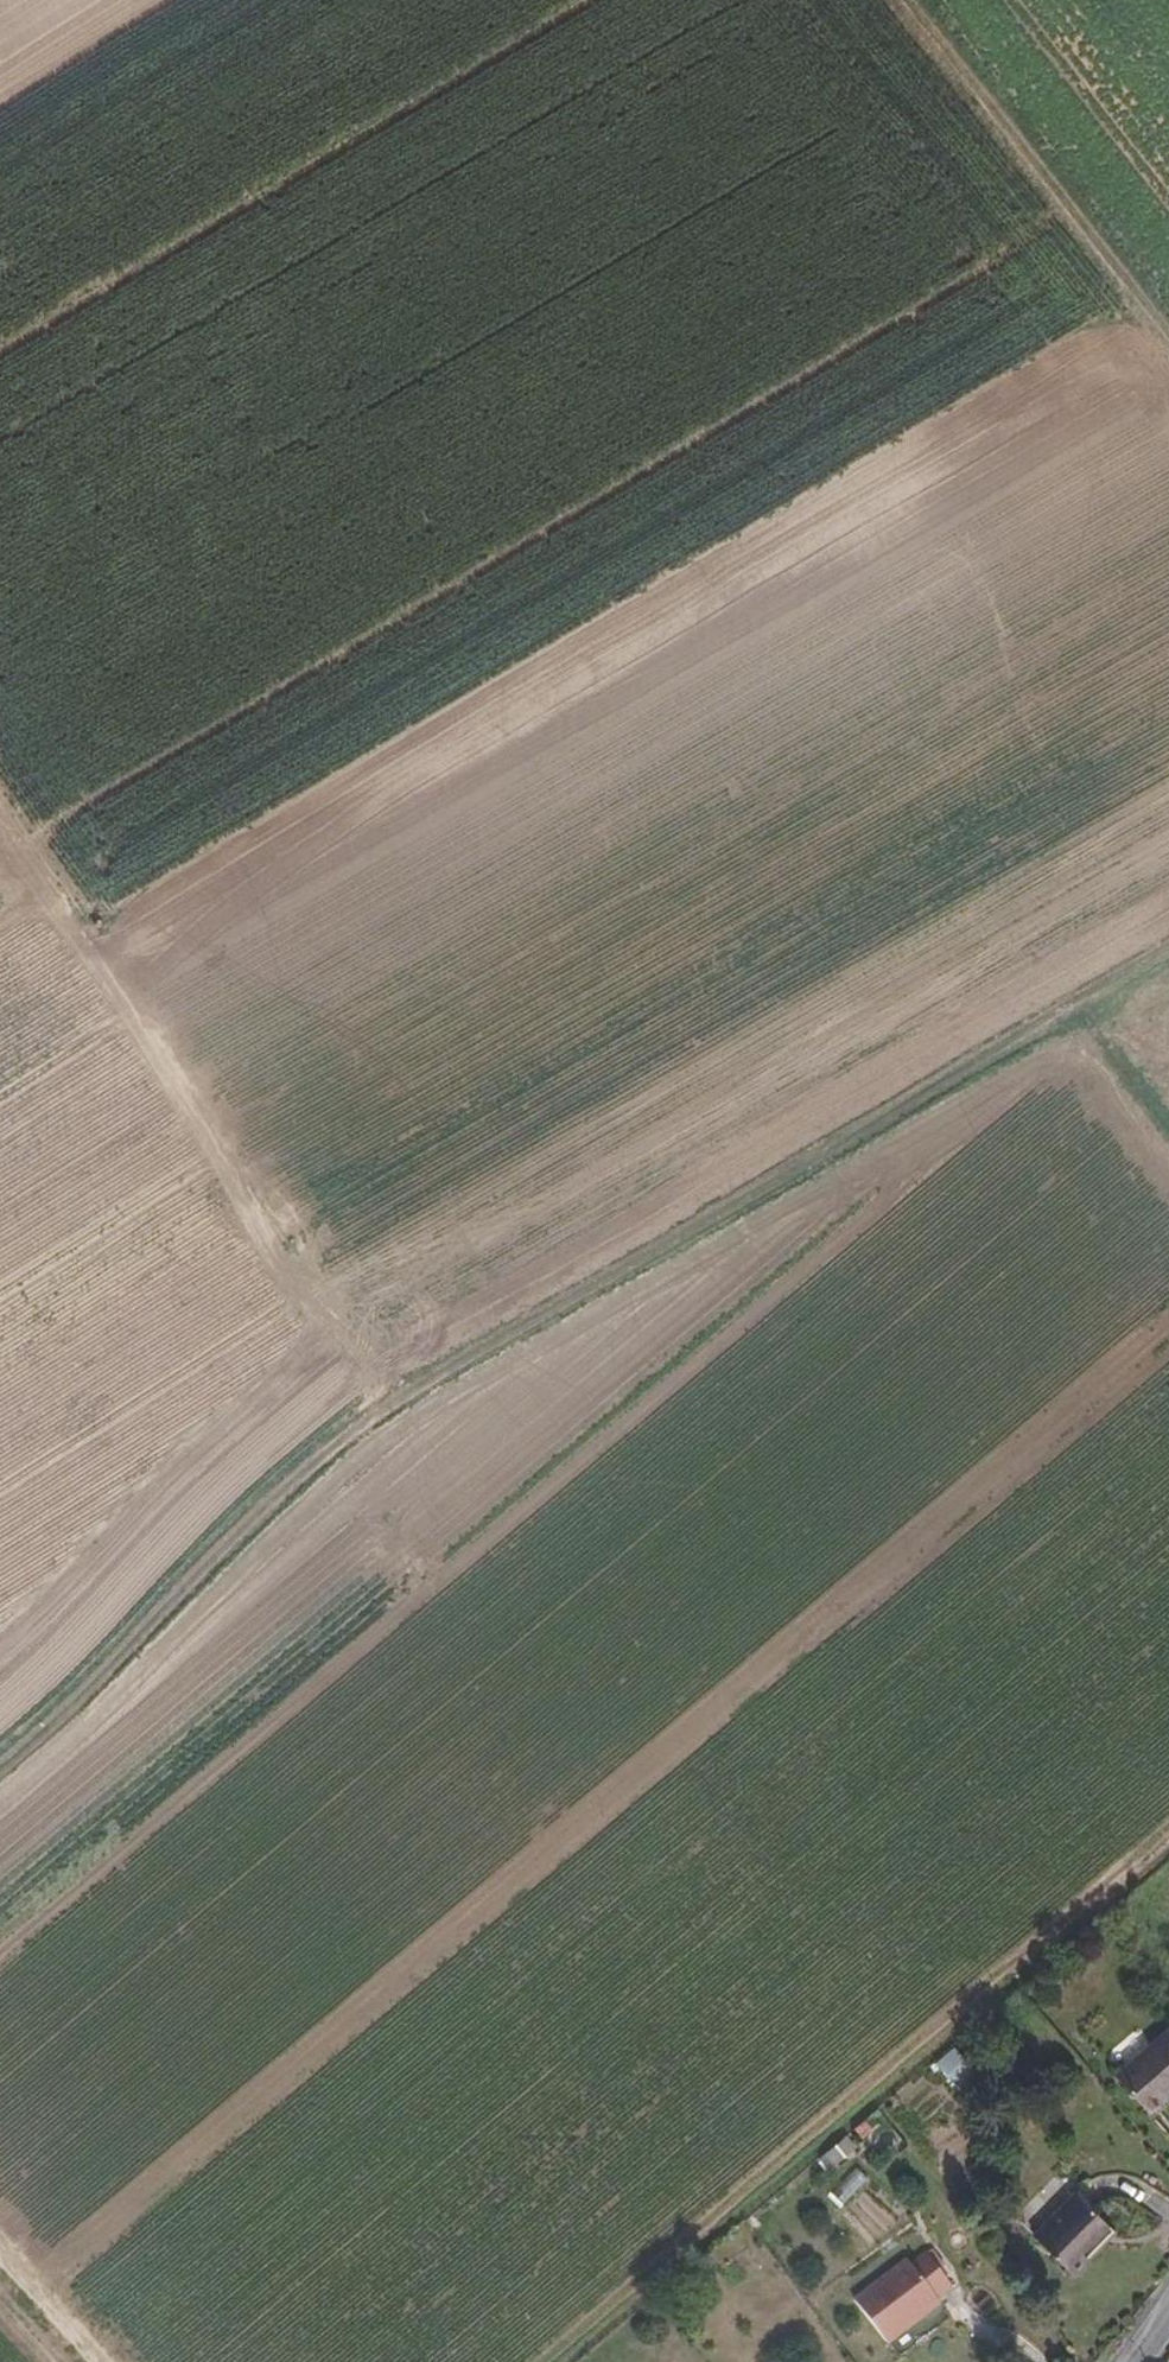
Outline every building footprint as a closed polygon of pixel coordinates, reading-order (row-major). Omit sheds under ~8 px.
[(1161,2104),(1168,2096),(1168,2037),(1165,2032),(1111,2081),(1144,2119),(1161,2104)] [(955,2048),(939,2061),(958,2085),(974,2072),(955,2048)] [(1166,2109),(1161,2104),(1144,2119),(1149,2124),(1166,2109)] [(1067,2246),(1098,2223),(1071,2188),(1024,2226),(1056,2269),(1073,2256),(1067,2246)] [(1105,2232),(1098,2223),(1067,2246),(1073,2256),(1105,2232)] [(847,2306),(881,2350),(934,2308),(930,2303),(945,2292),(916,2253),(847,2306)]
